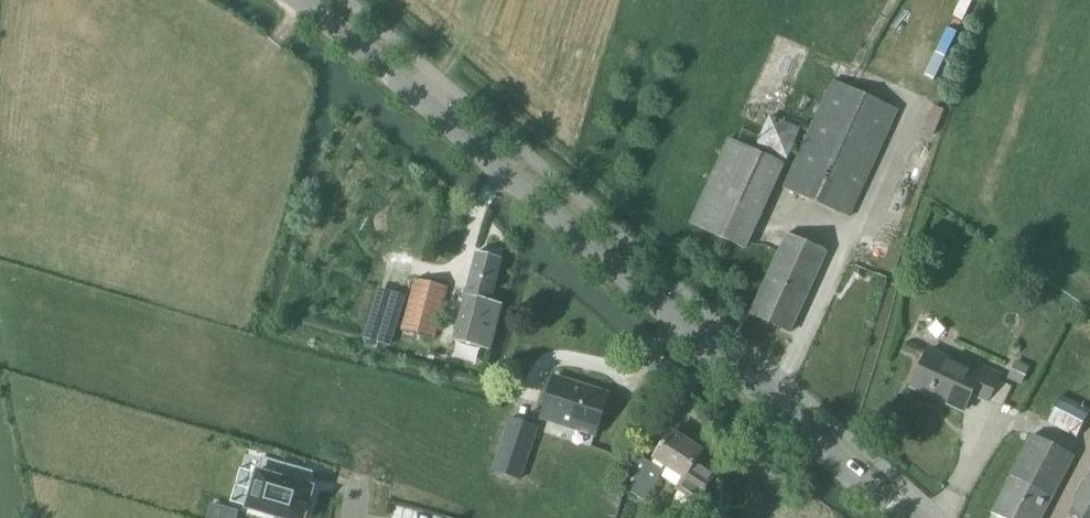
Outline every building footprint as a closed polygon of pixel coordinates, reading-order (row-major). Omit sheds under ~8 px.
[(783,189),(847,218),(897,110),(832,81),(783,189)] [(755,148),(786,161),(799,130),(768,117),(755,148)] [(728,140),(690,224),(744,249),(783,165),(728,140)] [(786,234),(749,315),(790,333),(827,252),(825,252),(824,253),(815,248),(815,247),(786,234)] [(476,253),(453,341),(489,351),(501,305),(490,302),(501,259),(476,253)] [(401,331),(420,336),(433,339),(447,288),(414,280),(401,331)] [(927,352),(911,388),(931,397),(932,395),(943,400),(942,402),(963,412),(970,396),(973,397),(973,396),(984,401),(983,402),(986,403),(999,375),(967,360),(963,368),(927,352)] [(1008,380),(1021,386),(1029,369),(1016,363),(1008,380)] [(540,418),(554,422),(595,435),(607,396),(585,389),(585,390),(575,387),(575,385),(553,378),(540,418)] [(1046,422),(1076,438),(1089,412),(1060,396),(1046,422)] [(493,470),(501,473),(502,472),(512,475),(512,476),(520,479),(537,429),(529,426),(528,427),(518,423),(518,422),(509,419),(493,470)] [(619,486),(644,501),(665,468),(683,480),(677,489),(697,502),(715,475),(695,463),(702,453),(670,433),(652,460),(653,460),(650,464),(648,463),(648,464),(639,459),(639,458),(638,457),(619,486)] [(999,517),(1041,517),(1073,457),(1032,435),(991,514),(999,517)] [(245,510),(274,517),(303,517),(311,490),(298,486),(302,471),(260,459),(245,510)] [(1085,482),(1084,481),(1082,486),(1083,486),(1077,497),(1076,497),(1074,502),(1068,514),(1076,517),(1089,517),(1089,472),(1085,482)]
